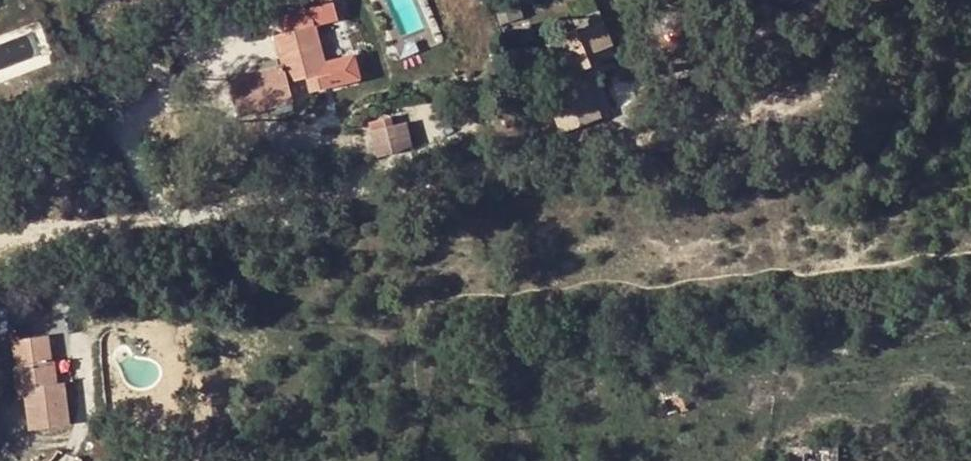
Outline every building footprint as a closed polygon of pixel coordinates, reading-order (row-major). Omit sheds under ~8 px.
[(515,45),(528,41),(534,38),(528,23),(509,31),(515,45)] [(578,82),(574,73),(580,70),(617,56),(604,23),(580,33),(578,28),(547,40),(562,78),(563,77),(567,88),(548,96),(563,132),(601,117),(586,79),(584,80),(578,82)] [(282,70),(231,84),(240,120),(292,106),(287,86),(306,81),(310,95),(330,90),(314,29),(274,40),(282,70)] [(528,41),(515,45),(519,56),(532,51),(528,41)] [(578,82),(584,80),(580,70),(574,73),(578,82)] [(683,91),(658,102),(661,106),(685,96),(683,91)] [(633,103),(637,116),(649,113),(647,100),(633,103)] [(375,158),(400,152),(399,149),(395,133),(393,134),(391,126),(373,131),(375,139),(370,140),(375,158)] [(395,133),(399,149),(410,147),(405,131),(395,133)] [(25,388),(26,398),(30,429),(71,424),(65,383),(58,384),(55,362),(52,362),(49,336),(13,340),(16,366),(14,367),(17,389),(25,388)] [(55,362),(58,384),(65,383),(72,382),(70,360),(55,362)] [(25,388),(17,389),(18,399),(26,398),(25,388)] [(663,398),(667,413),(687,408),(682,393),(663,398)]
